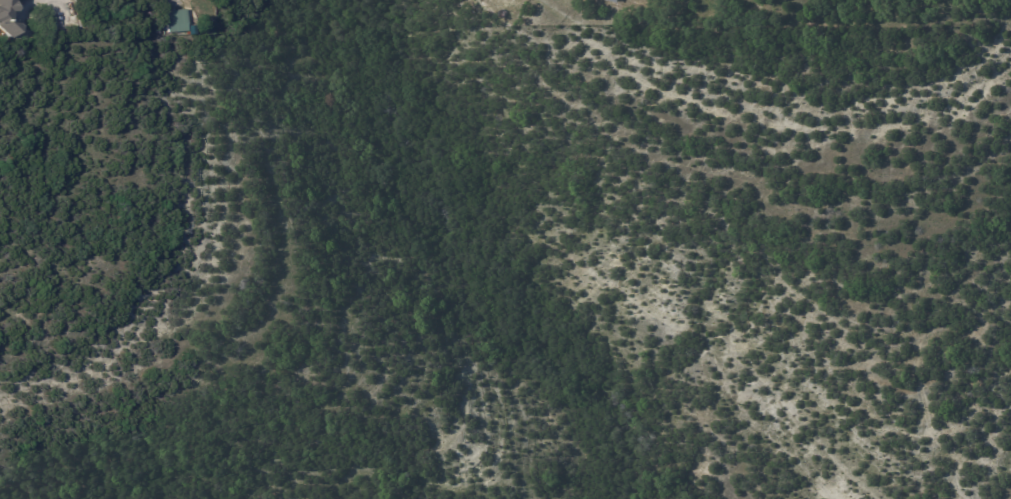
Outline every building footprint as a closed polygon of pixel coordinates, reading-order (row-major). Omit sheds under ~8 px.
[(9,39),(0,30),(0,0),(7,0),(7,3),(8,3),(7,6),(9,6),(9,13),(6,13),(6,14),(20,28),(9,39)] [(167,11),(184,10),(186,32),(169,33),(167,11)]
